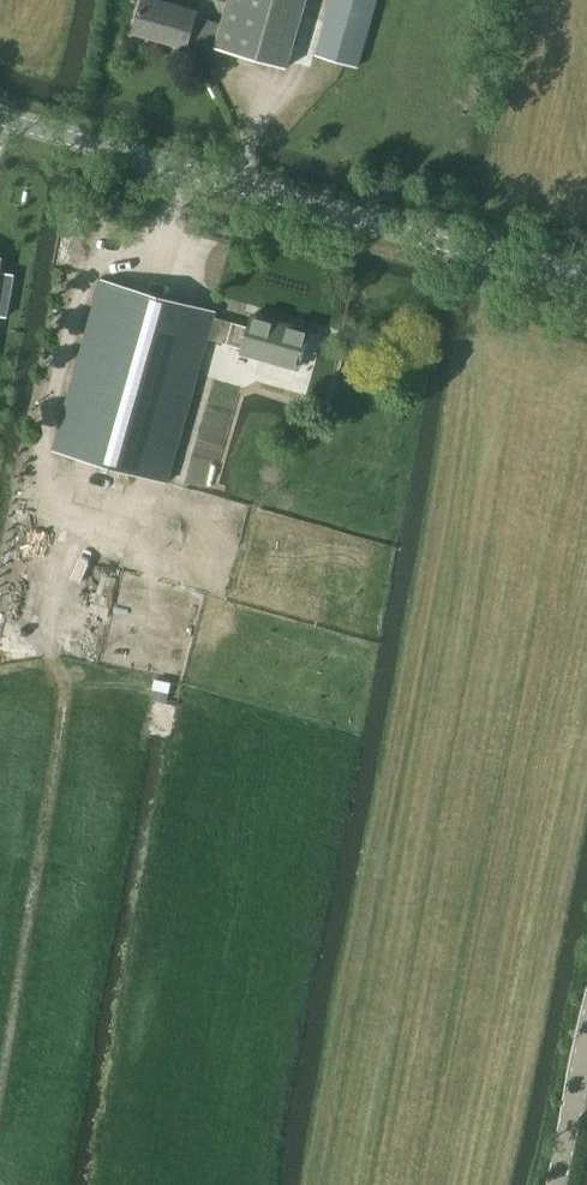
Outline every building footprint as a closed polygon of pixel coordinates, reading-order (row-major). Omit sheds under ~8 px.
[(222,23),(195,16),(197,12),(155,0),(143,0),(134,32),(187,47),(190,35),(217,42),(215,47),(287,67),(306,0),(229,0),(222,23)] [(358,66),(377,0),(331,0),(316,54),(358,66)] [(243,347),(242,352),(298,367),(309,330),(252,314),(249,327),(214,317),(216,311),(101,279),(53,450),(167,482),(208,337),(243,347)]
